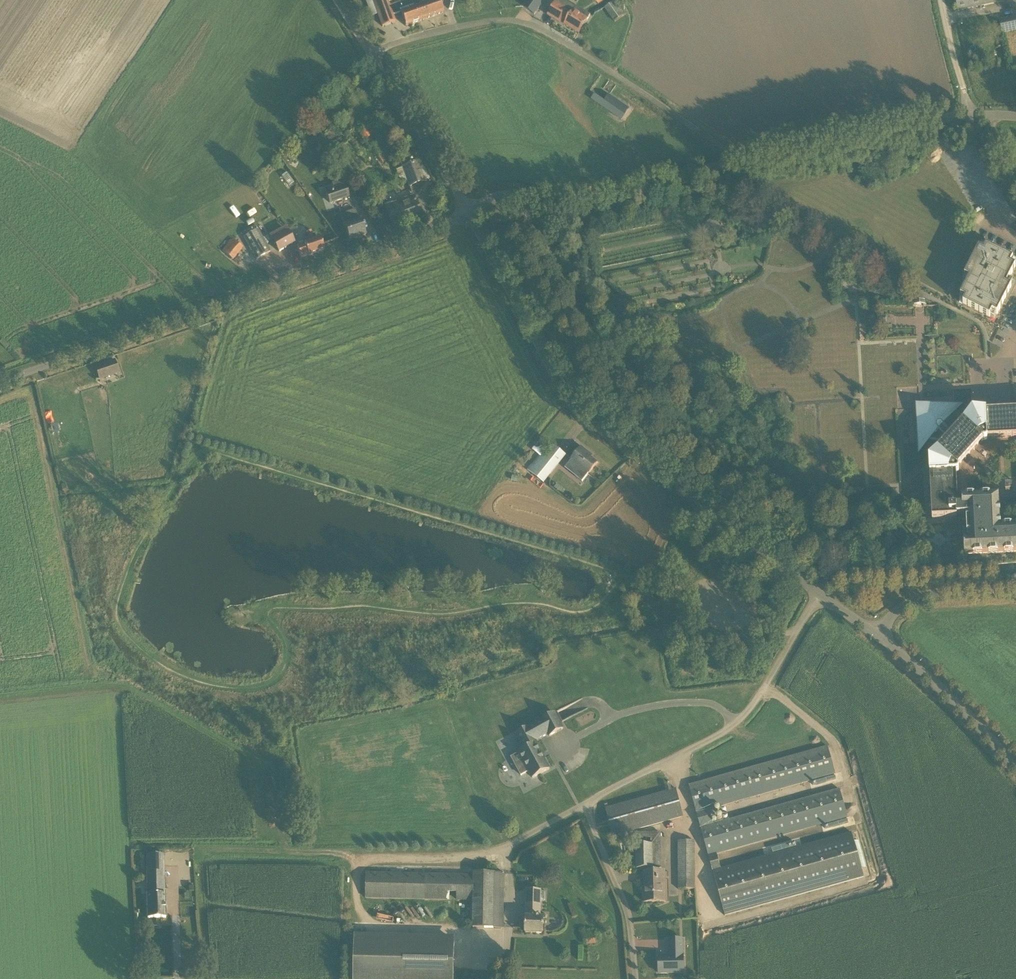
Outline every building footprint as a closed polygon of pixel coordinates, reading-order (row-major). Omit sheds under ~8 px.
[(412,1),(411,0),(407,0),(391,6),(389,0),(373,0),(378,13),(377,14),(378,14),(382,26),(395,22),(393,15),(401,12),(406,26),(419,21),(414,7),(412,1)] [(443,13),(439,0),(432,0),(422,4),(420,0),(415,0),(412,1),(414,7),(419,21),(443,13)] [(523,6),(534,15),(540,7),(545,0),(528,0),(523,6)] [(1004,0),(956,0),(958,10),(1004,0)] [(548,15),(579,34),(591,15),(576,7),(565,1),(563,6),(556,2),(548,15)] [(614,22),(624,15),(614,2),(605,8),(614,22)] [(1015,30),(1015,17),(1000,21),(1002,32),(1015,30)] [(605,101),(595,94),(592,99),(600,104),(621,120),(629,109),(609,95),(605,101)] [(365,140),(371,136),(365,128),(359,132),(365,140)] [(399,156),(397,153),(391,156),(395,165),(401,163),(398,157),(399,156)] [(424,181),(417,162),(402,168),(407,181),(409,187),(424,181)] [(330,203),(348,197),(345,185),(326,191),(330,203)] [(393,226),(421,215),(413,195),(393,203),(385,206),(393,226)] [(359,220),(355,209),(345,212),(346,213),(340,215),(349,241),(366,235),(361,220),(359,220)] [(271,233),(277,244),(293,236),(287,224),(271,233)] [(244,237),(252,250),(257,259),(270,251),(257,229),(244,237)] [(315,241),(312,231),(308,233),(311,242),(297,247),(301,257),(308,254),(308,255),(324,250),(321,239),(315,241)] [(232,259),(242,247),(238,243),(233,239),(222,251),(232,259)] [(969,280),(960,297),(965,300),(963,305),(990,319),(992,314),(997,316),(1003,304),(1011,288),(1014,282),(1009,280),(1015,268),(1010,265),(1013,261),(986,247),(984,252),(979,249),(964,277),(965,278),(969,280)] [(886,324),(886,316),(877,316),(877,324),(886,324)] [(100,380),(119,373),(115,361),(96,367),(99,377),(100,380)] [(964,424),(956,432),(956,431),(950,411),(950,410),(925,407),(919,414),(925,438),(947,442),(940,450),(939,449),(929,460),(930,474),(930,488),(931,488),(932,498),(931,498),(932,518),(957,517),(957,515),(967,515),(968,540),(964,540),(965,555),(1015,552),(1015,525),(1001,526),(998,495),(958,497),(956,472),(958,472),(958,471),(958,469),(958,468),(984,440),(985,440),(986,440),(987,439),(988,438),(1015,437),(1015,410),(997,411),(997,412),(996,412),(996,408),(992,408),(989,408),(989,412),(987,412),(973,412),(963,423),(964,424)] [(551,473),(566,455),(554,446),(545,458),(541,454),(528,469),(544,482),(551,473)] [(598,463),(589,455),(590,454),(582,447),(572,460),(572,459),(571,460),(582,469),(576,475),(583,480),(598,463)] [(521,775),(529,771),(533,778),(549,769),(541,754),(542,753),(537,743),(535,740),(548,733),(550,736),(563,729),(555,713),(541,720),(542,721),(529,728),(528,727),(516,734),(525,749),(518,753),(523,762),(516,766),(521,775)] [(713,824),(709,808),(834,774),(827,747),(689,785),(709,856),(725,916),(864,877),(851,832),(721,869),(717,853),(847,817),(840,788),(713,824)] [(613,836),(684,817),(676,789),(606,809),(613,836)] [(661,869),(660,832),(636,833),(637,868),(661,869)] [(679,889),(695,889),(694,841),(679,842),(679,889)] [(148,918),(166,918),(164,854),(146,855),(148,918)] [(473,901),(473,917),(473,927),(503,928),(505,873),(474,872),(474,875),(366,873),(366,898),(473,901)] [(665,902),(665,872),(644,872),(645,887),(643,887),(644,902),(665,902)] [(525,933),(543,932),(544,917),(541,917),(542,890),(527,890),(525,933)] [(354,978),(454,978),(455,940),(355,938),(354,978)] [(683,956),(683,939),(669,940),(669,950),(670,950),(670,956),(659,956),(659,973),(684,973),(684,956),(683,956)]
